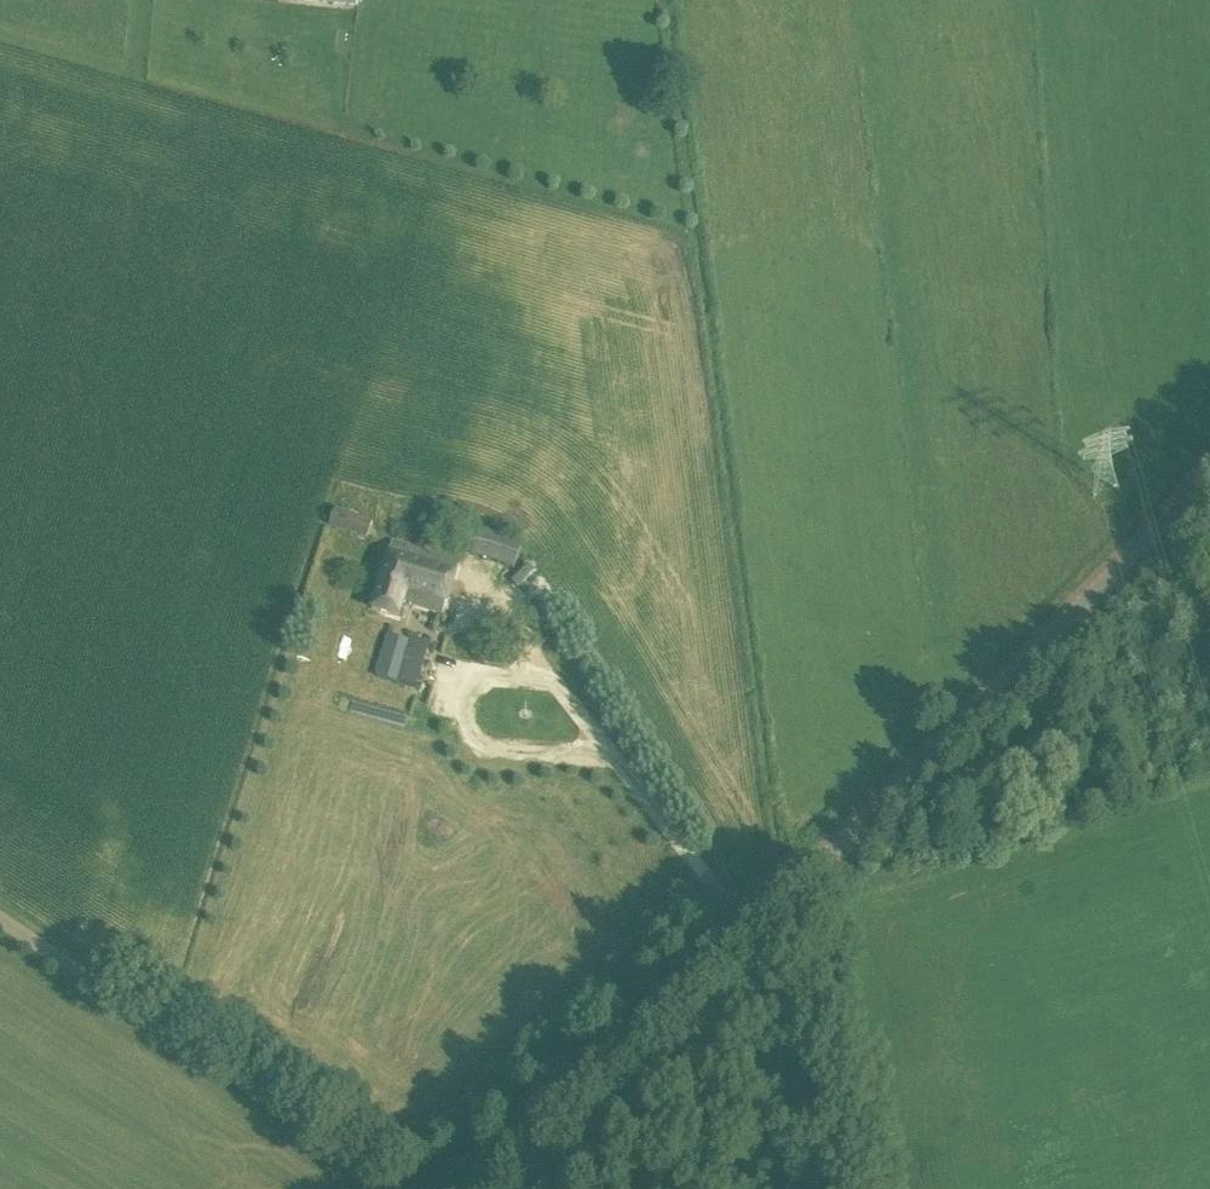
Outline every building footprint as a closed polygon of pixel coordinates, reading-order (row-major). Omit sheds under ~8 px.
[(366,539),(373,521),(335,507),(328,525),(366,539)] [(445,613),(449,598),(459,562),(392,543),(373,609),(398,616),(403,601),(445,613)] [(408,641),(387,635),(375,676),(416,688),(429,643),(409,637),(408,641)] [(825,845),(835,862),(865,844),(854,827),(825,845)]
